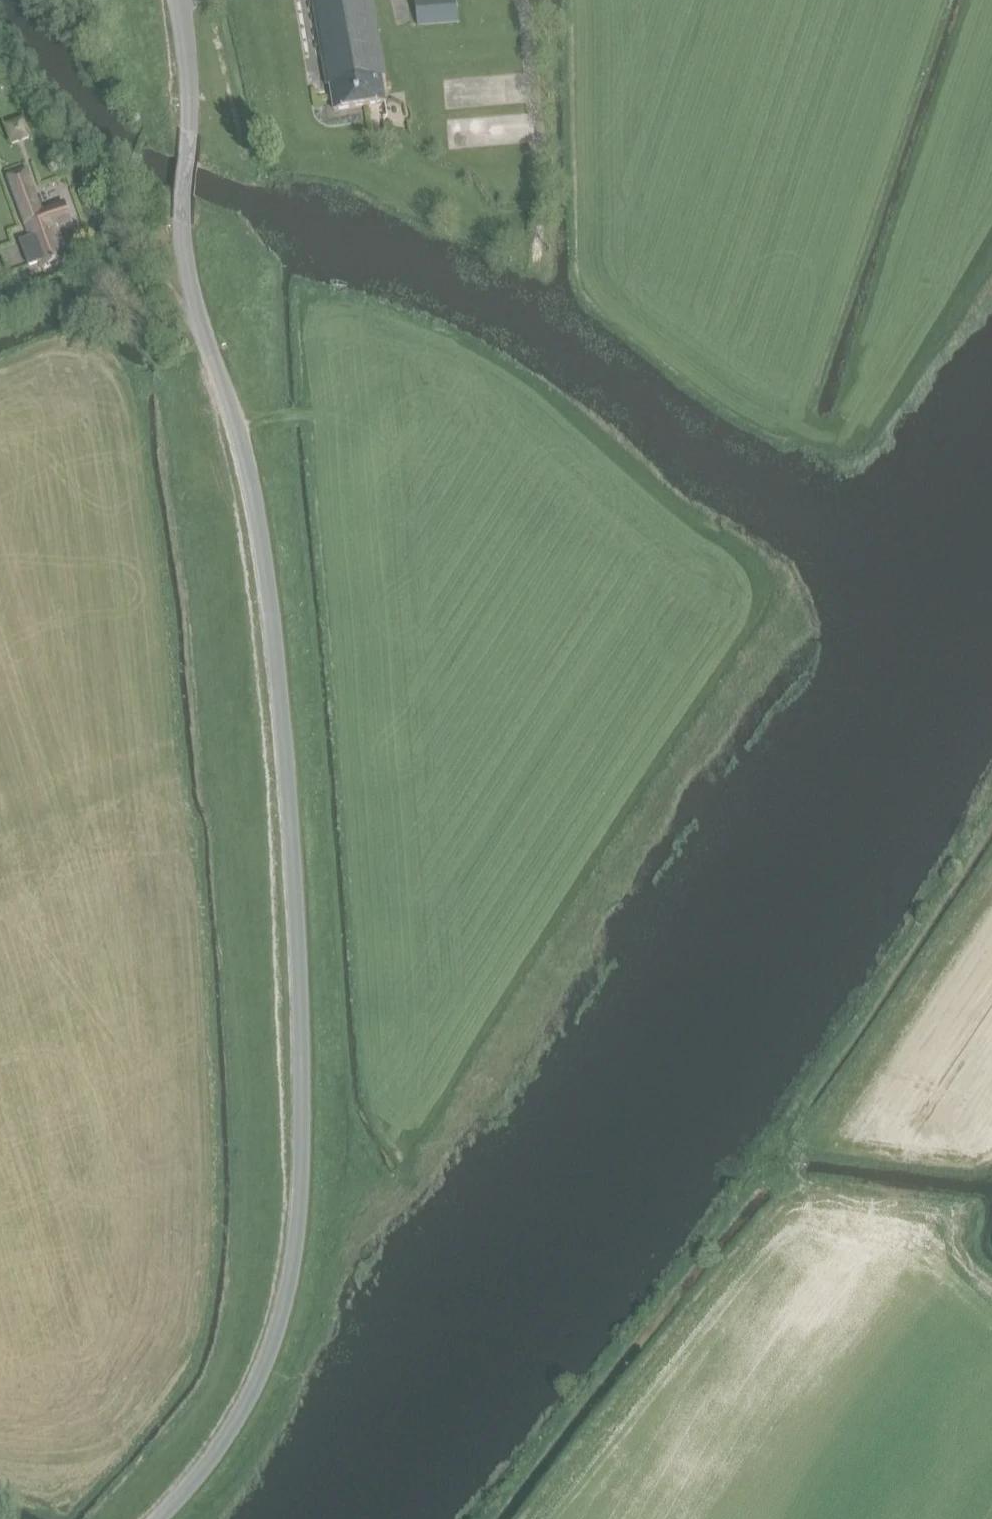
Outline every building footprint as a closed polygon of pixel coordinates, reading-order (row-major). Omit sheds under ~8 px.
[(325,85),(331,84),(332,92),(330,93),(332,111),(384,102),(380,77),(383,76),(371,0),(311,0),(325,85)] [(416,26),(457,24),(455,0),(414,0),(416,26)] [(120,36),(130,35),(127,13),(117,14),(120,36)] [(22,121),(5,127),(11,144),(28,138),(22,121)] [(40,267),(62,259),(56,242),(60,241),(56,228),(71,223),(64,203),(40,212),(25,171),(8,177),(29,237),(18,240),(27,265),(38,261),(40,267)] [(73,257),(76,265),(83,263),(81,254),(73,257)]
